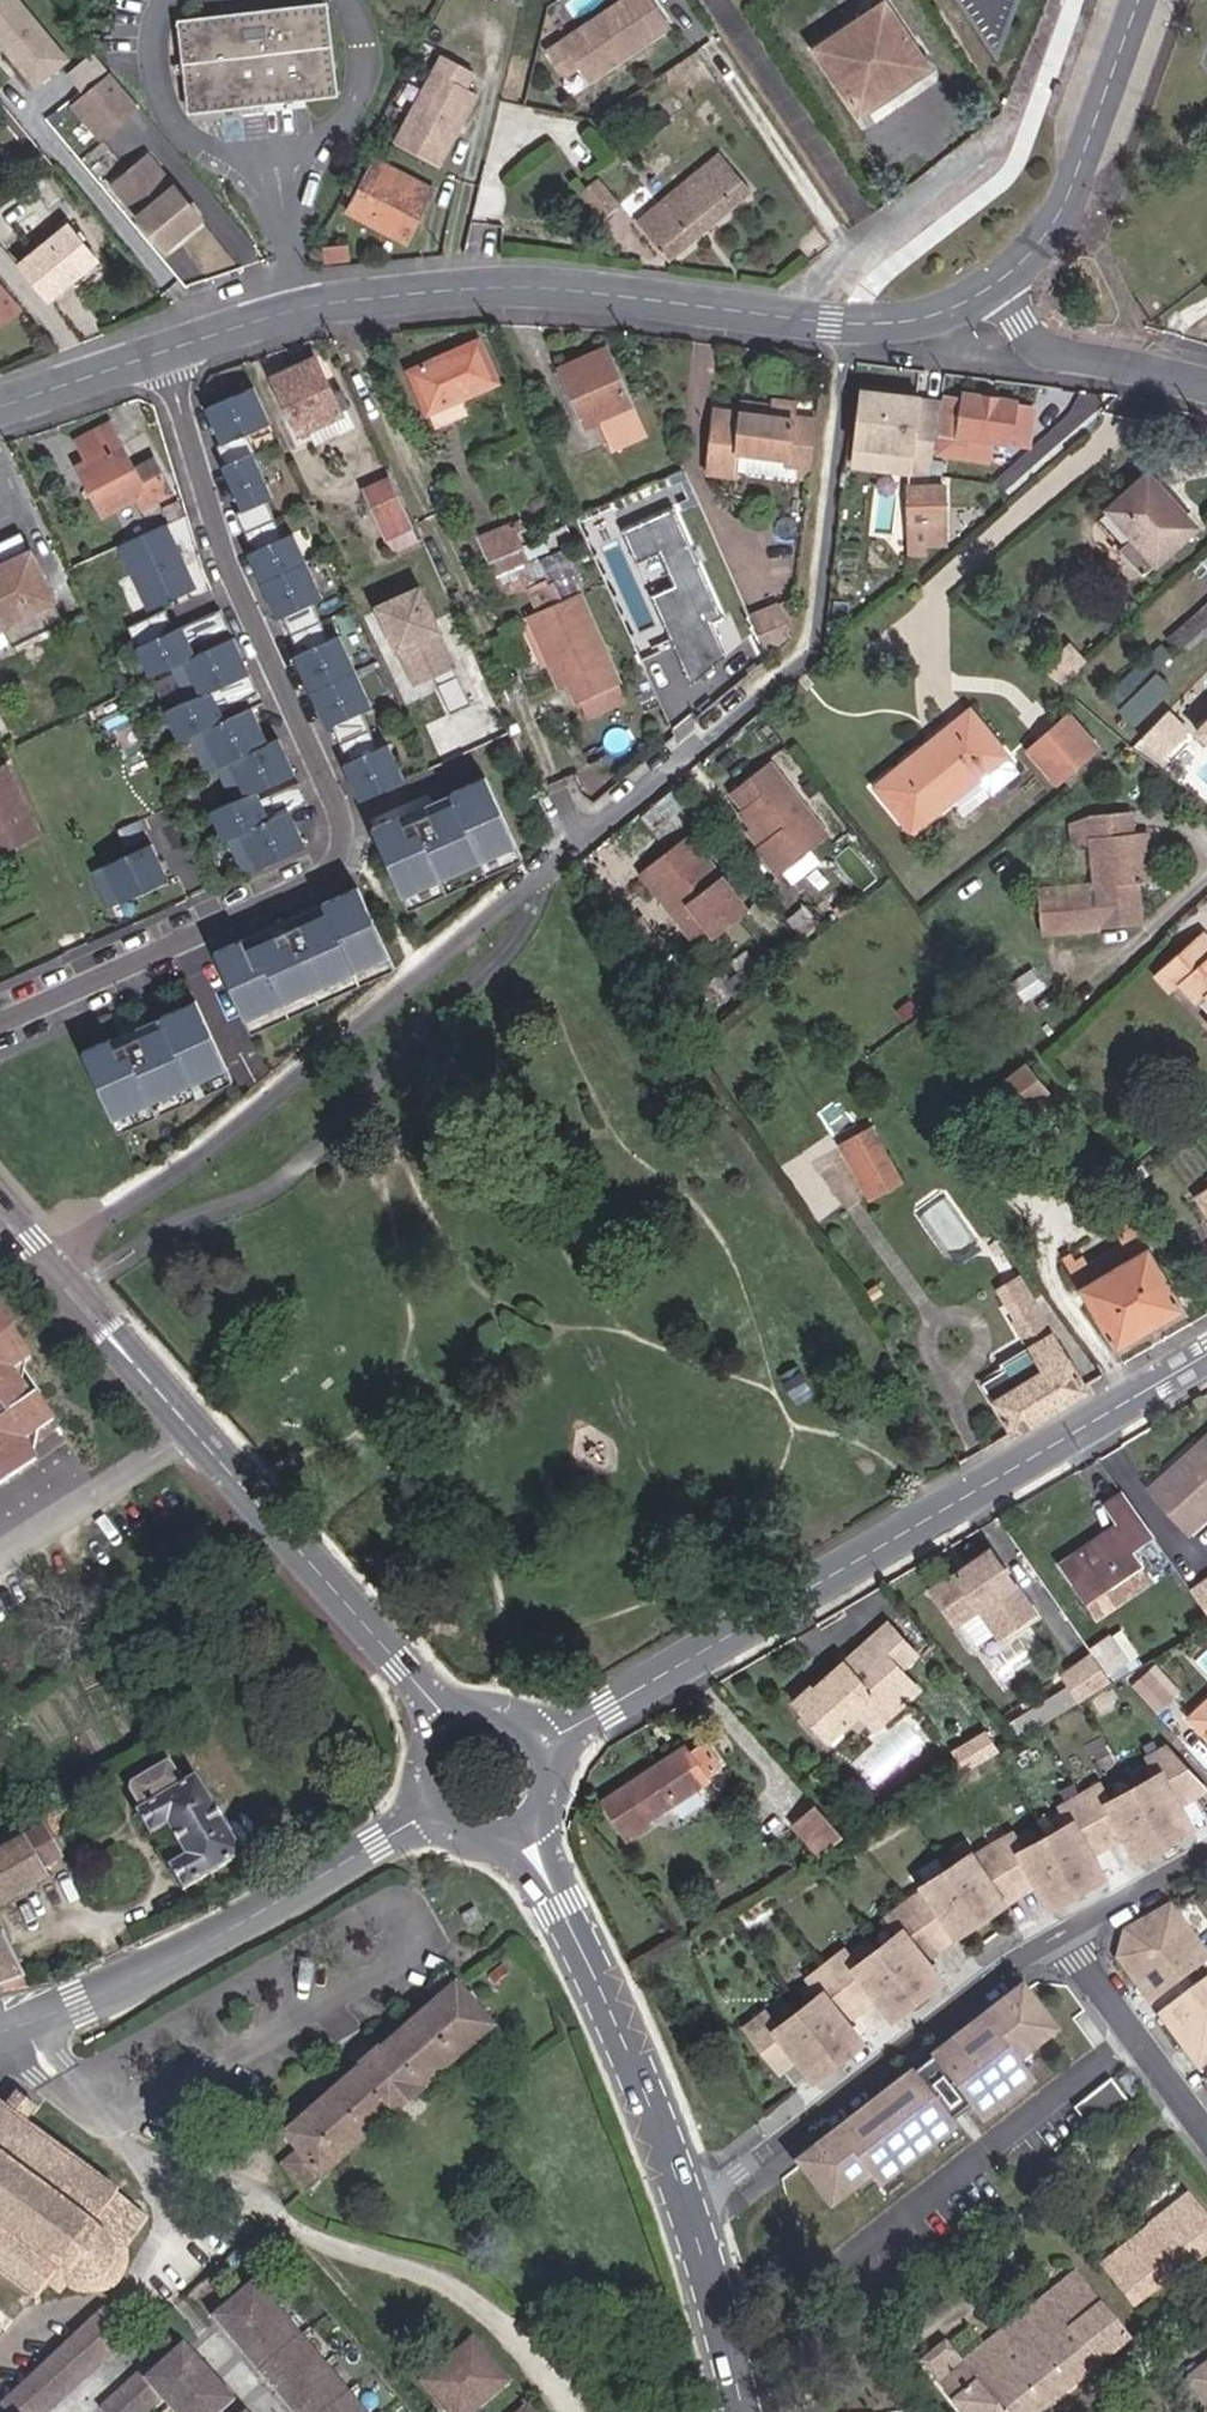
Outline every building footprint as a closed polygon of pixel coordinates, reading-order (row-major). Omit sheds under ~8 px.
[(18,0),(0,0),(0,42),(1,43),(4,40),(10,48),(7,51),(37,86),(69,60),(18,0)] [(669,26),(651,0),(622,0),(548,50),(565,75),(580,65),(590,80),(608,67),(606,64),(614,59),(616,62),(669,26)] [(1019,0),(959,0),(998,57),(1019,0)] [(888,3),(815,51),(860,118),(931,69),(888,3)] [(329,4),(181,21),(191,112),(338,95),(329,4)] [(82,91),(109,70),(95,54),(69,75),(82,91)] [(467,87),(475,71),(444,54),(397,142),(440,165),(479,94),(467,87)] [(139,106),(111,72),(74,103),(102,136),(139,106)] [(663,105),(645,116),(654,129),(671,117),(663,105)] [(198,216),(149,156),(113,186),(165,248),(190,228),(188,225),(198,216)] [(742,182),(720,156),(638,224),(669,263),(751,195),(742,182)] [(436,190),(376,160),(348,216),(408,246),(436,190)] [(582,197),(601,220),(619,206),(599,181),(582,197)] [(68,227),(22,265),(51,301),(98,263),(68,227)] [(21,310),(0,285),(0,328),(21,310)] [(497,383),(479,343),(412,372),(438,428),(471,414),(464,398),(497,383)] [(605,433),(638,420),(606,349),(562,368),(589,429),(601,423),(605,433)] [(335,416),(310,362),(273,379),(299,436),(313,430),(319,443),(350,428),(342,412),(335,416)] [(273,423),(256,387),(211,407),(227,442),(221,445),(229,464),(226,465),(246,510),(239,513),(256,550),(251,553),(280,618),(285,616),(301,653),(296,655),(328,728),(333,725),(349,763),(345,765),(350,777),(395,757),(378,717),(368,722),(351,685),(362,680),(330,608),(319,612),(303,575),(314,571),(297,533),(287,537),(270,500),(277,497),(257,453),(260,452),(252,433),(273,423)] [(930,475),(940,403),(921,401),(921,398),(865,391),(858,445),(913,452),(911,473),(930,475)] [(966,400),(948,398),(938,453),(991,460),(994,441),(1031,446),(1036,407),(1016,405),(1017,401),(966,395),(966,400)] [(812,469),(818,423),(794,419),(796,404),(771,401),(769,416),(717,410),(709,473),(736,476),(739,454),(787,460),(786,466),(812,469)] [(646,437),(638,420),(605,433),(612,451),(646,437)] [(172,495),(154,463),(135,472),(109,425),(77,442),(88,464),(82,467),(107,516),(138,499),(145,510),(172,495)] [(911,473),(913,452),(858,445),(855,465),(911,473)] [(1146,475),(1094,521),(1143,574),(1195,527),(1146,475)] [(414,533),(390,480),(368,489),(391,543),(414,533)] [(947,484),(911,484),(912,549),(930,548),(930,542),(948,542),(947,484)] [(738,654),(677,503),(623,525),(647,584),(650,583),(687,675),(738,654)] [(491,562),(522,548),(512,525),(481,538),(491,562)] [(175,531),(153,543),(167,569),(189,556),(175,531)] [(30,554),(20,535),(0,546),(0,569),(30,554)] [(481,538),(471,541),(481,566),(483,565),(489,580),(528,563),(522,548),(491,562),(481,538)] [(481,566),(471,541),(465,544),(477,568),(481,566)] [(0,569),(0,627),(3,625),(15,648),(64,624),(30,554),(0,569)] [(470,697),(419,582),(381,599),(414,674),(431,667),(449,706),(470,697)] [(622,689),(582,600),(542,618),(564,667),(554,672),(563,693),(574,689),(582,707),(586,705),(593,720),(624,706),(618,691),(622,689)] [(786,632),(791,630),(795,600),(749,617),(765,654),(788,638),(786,632)] [(1183,655),(1206,633),(1206,603),(1167,638),(1183,655)] [(269,744),(253,708),(225,720),(218,704),(227,701),(230,708),(260,695),(235,639),(197,656),(190,641),(198,637),(201,644),(231,631),(222,611),(139,648),(141,655),(151,678),(173,668),(188,702),(167,712),(180,742),(191,737),(206,771),(217,766),(232,800),(211,810),(224,840),(228,838),(243,872),(305,844),(290,812),(309,804),(300,783),(270,797),(273,804),(265,808),(258,792),(296,775),(280,739),(269,744)] [(532,622),(554,672),(564,667),(542,618),(532,622)] [(1183,655),(1167,638),(1104,696),(1134,728),(1172,693),(1158,678),(1183,655)] [(1173,711),(1149,736),(1170,757),(1194,732),(1173,711)] [(970,712),(875,789),(911,831),(1005,756),(970,712)] [(1057,740),(1036,758),(1056,782),(1095,749),(1068,717),(1051,733),(1057,740)] [(1197,728),(1206,738),(1206,718),(1197,728)] [(1030,750),(1036,758),(1057,740),(1051,733),(1030,750)] [(393,873),(506,821),(475,753),(440,769),(443,777),(394,800),(390,791),(362,804),(393,873)] [(769,839),(763,843),(760,845),(782,873),(831,835),(773,761),(737,789),(749,805),(745,808),(757,823),(769,839)] [(39,828),(7,762),(0,766),(0,848),(39,828)] [(1134,810),(1092,814),(1073,821),(1074,830),(1075,844),(1091,843),(1096,883),(1041,889),(1045,932),(1147,925),(1143,885),(1152,883),(1145,831),(1136,833),(1134,810)] [(751,828),(763,843),(769,839),(757,823),(751,828)] [(1145,831),(1152,883),(1157,882),(1150,831),(1145,831)] [(751,909),(691,833),(643,871),(704,947),(751,909)] [(88,873),(107,914),(173,883),(155,842),(88,873)] [(246,1019),(389,955),(358,886),(323,902),(327,910),(247,946),(243,937),(214,950),(246,1019)] [(1205,934),(1160,974),(1173,991),(1184,981),(1203,1002),(1206,998),(1206,936),(1205,934)] [(234,1083),(197,1000),(161,1016),(165,1025),(116,1047),(112,1038),(83,1051),(120,1133),(234,1083)] [(1026,1065),(982,1098),(1004,1127),(1047,1094),(1026,1065)] [(898,1180),(865,1122),(838,1137),(870,1195),(898,1180)] [(1193,1194),(1206,1216),(1206,1187),(1193,1194)] [(1096,1279),(1087,1264),(1083,1257),(1074,1262),(1070,1255),(1063,1259),(1117,1347),(1182,1308),(1129,1219),(1121,1224),(1126,1232),(1118,1237),(1122,1244),(1131,1257),(1096,1279)] [(1122,1244),(1087,1264),(1096,1279),(1131,1257),(1122,1244)] [(1003,1306),(1029,1292),(1020,1277),(995,1292),(1003,1306)] [(983,1383),(1013,1434),(1088,1391),(1056,1334),(1054,1334),(1029,1292),(1003,1306),(1027,1348),(1002,1363),(1005,1369),(983,1383)] [(32,1458),(23,1447),(43,1434),(56,1426),(39,1400),(42,1398),(24,1374),(18,1365),(27,1360),(0,1321),(0,1414),(5,1421),(0,1426),(0,1425),(0,1479),(32,1458)] [(24,1374),(27,1360),(18,1365),(24,1374)] [(781,1375),(798,1405),(816,1395),(799,1365),(781,1375)] [(23,1447),(32,1458),(43,1434),(23,1447)] [(1190,1531),(1206,1516),(1206,1437),(1199,1444),(1202,1448),(1194,1454),(1188,1454),(1151,1488),(1190,1531)] [(1120,1525),(1061,1565),(1087,1603),(1112,1586),(1127,1607),(1155,1588),(1131,1552),(1154,1536),(1123,1493),(1106,1505),(1120,1525)] [(961,1571),(933,1591),(959,1627),(964,1624),(980,1647),(999,1633),(1002,1637),(1037,1612),(991,1549),(968,1566),(972,1571),(964,1576),(961,1571)] [(1191,1589),(1206,1611),(1206,1579),(1191,1589)] [(1102,1624),(1127,1607),(1112,1586),(1087,1603),(1102,1624)] [(875,1642),(903,1674),(919,1661),(891,1628),(875,1642)] [(1135,1670),(1115,1641),(1094,1655),(1097,1660),(1114,1683),(1135,1670)] [(845,1662),(796,1704),(830,1742),(856,1719),(877,1700),(890,1715),(918,1692),(903,1674),(875,1642),(847,1665),(845,1662)] [(1071,1690),(1080,1704),(1114,1683),(1097,1660),(1065,1679),(1071,1690)] [(1172,1696),(1148,1669),(1132,1684),(1156,1710),(1172,1696)] [(1010,1726),(1021,1739),(1080,1704),(1071,1690),(1010,1726)] [(877,1700),(856,1719),(869,1733),(890,1715),(877,1700)] [(1190,1719),(1206,1738),(1206,1703),(1190,1719)] [(998,1751),(987,1733),(957,1751),(967,1769),(998,1751)] [(980,1912),(1036,1889),(1043,1905),(1110,1876),(1099,1850),(1119,1842),(1133,1855),(1197,1828),(1185,1800),(1206,1790),(1206,1782),(1166,1741),(1144,1750),(1155,1762),(1060,1802),(1067,1817),(1020,1837),(1011,1828),(942,1858),(888,1911),(896,1919),(855,1958),(839,1942),(807,1973),(824,1990),(771,2013),(762,2004),(739,2027),(781,2070),(796,2063),(818,2086),(940,1966),(935,1956),(980,1912)] [(677,1763),(672,1757),(604,1801),(629,1840),(651,1825),(648,1819),(707,1781),(704,1777),(721,1765),(707,1745),(691,1755),(677,1763)] [(686,1748),(672,1757),(677,1763),(691,1755),(686,1748)] [(243,1854),(198,1779),(186,1786),(171,1762),(134,1784),(131,1791),(143,1810),(140,1812),(153,1833),(169,1823),(190,1858),(173,1868),(186,1887),(243,1854)] [(815,1805),(792,1825),(811,1846),(805,1851),(811,1858),(818,1852),(820,1855),(842,1837),(815,1805)] [(47,1879),(42,1868),(56,1861),(60,1853),(44,1827),(25,1840),(0,1853),(0,1905),(47,1879)] [(474,1907),(458,1916),(466,1928),(481,1919),(474,1907)] [(1170,1908),(1127,1932),(1120,1958),(1151,1999),(1206,1958),(1206,1956),(1170,1908)] [(21,1975),(0,1933),(0,1984),(21,1975)] [(1023,1981),(786,2156),(825,2209),(869,2176),(876,2185),(975,2112),(979,2117),(1030,2079),(1016,2061),(1059,2030),(1023,1981)] [(1163,2015),(1200,2065),(1206,2060),(1206,1982),(1163,2015)] [(419,2093),(497,2026),(474,2002),(457,1985),(380,2051),(378,2049),(356,2067),(359,2070),(283,2135),(297,2151),(280,2165),(304,2193),(396,2114),(398,2116),(421,2097),(419,2093)] [(1075,2104),(1089,2123),(1126,2096),(1113,2078),(1075,2104)] [(0,2105),(0,2274),(36,2300),(48,2284),(60,2293),(66,2287),(87,2293),(94,2293),(100,2292),(107,2289),(110,2288),(117,2281),(120,2279),(123,2273),(126,2263),(126,2252),(124,2250),(149,2220),(39,2135),(25,2123),(38,2107),(19,2092),(5,2109),(0,2105)] [(1206,2253),(1206,2217),(1190,2195),(1104,2262),(1138,2306),(1206,2253)] [(249,2260),(265,2245),(258,2238),(242,2252),(249,2260)] [(1020,2318),(1066,2281),(1055,2267),(1009,2303),(1020,2318)] [(1066,2281),(1020,2318),(961,2364),(947,2346),(922,2365),(959,2411),(1041,2411),(1131,2342),(1077,2273),(1066,2281)] [(210,2317),(291,2411),(364,2411),(252,2281),(210,2317)] [(6,2401),(15,2411),(46,2411),(130,2336),(106,2310),(6,2401)] [(460,2332),(448,2318),(406,2354),(441,2397),(484,2361),(468,2342),(464,2345),(455,2335),(460,2332)] [(101,2408),(105,2411),(145,2411),(161,2397),(175,2411),(220,2411),(236,2398),(184,2341),(144,2378),(140,2373),(101,2408)] [(446,2402),(489,2366),(484,2361),(441,2397),(446,2402)] [(1206,2406),(1206,2368),(1188,2381),(1206,2406)] [(507,2388),(502,2382),(467,2411),(478,2411),(507,2388)] [(478,2411),(528,2411),(507,2388),(478,2411)]
